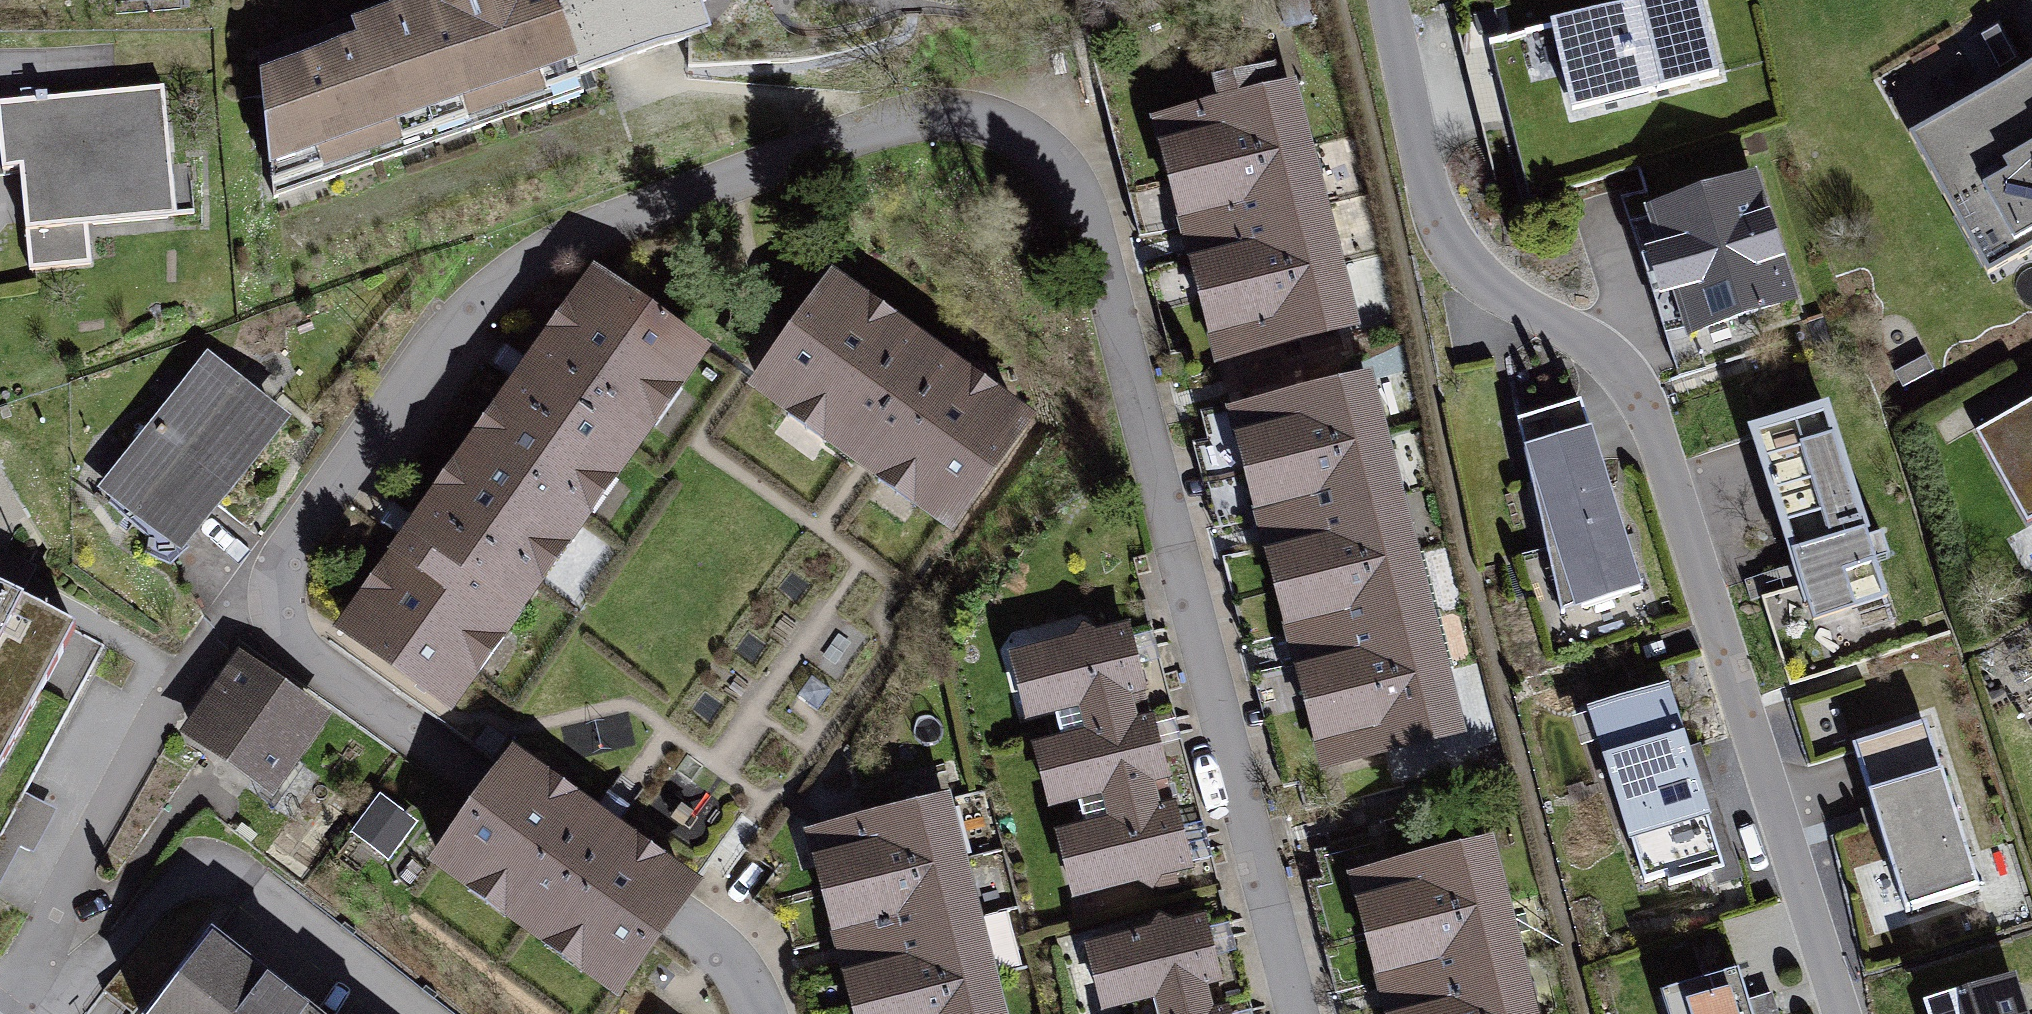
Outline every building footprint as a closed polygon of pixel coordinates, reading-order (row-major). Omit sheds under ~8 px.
[(552,0),(457,0),(462,14),(336,56),(331,39),(260,63),(272,185),(318,169),(323,181),(407,152),(403,140),(463,120),(467,132),(550,103),(546,92),(579,80),(577,75),(552,0)] [(577,75),(704,31),(694,2),(694,0),(552,0),(577,75)] [(1490,43),(1512,127),(1718,74),(1699,0),(1659,0),(1490,43)] [(2031,165),(2031,61),(2022,67),(2025,72),(1909,137),(1950,210),(2031,165)] [(1225,106),(1170,120),(1185,179),(1307,147),(1291,88),(1277,92),(1271,70),(1219,84),(1225,106)] [(86,225),(176,217),(164,88),(47,98),(47,93),(36,94),(36,100),(0,103),(0,148),(1,154),(79,147),(86,225)] [(0,148),(0,171),(20,169),(29,270),(91,265),(86,225),(79,147),(1,154),(0,148)] [(1307,147),(1185,179),(1201,238),(1322,206),(1307,147)] [(1950,210),(1987,276),(2031,251),(2031,165),(1950,210)] [(1752,181),(1653,214),(1691,331),(1791,299),(1752,181)] [(1322,206),(1201,238),(1216,297),(1338,265),(1322,206)] [(1338,265),(1216,297),(1232,356),(1353,324),(1338,265)] [(473,456),(571,526),(583,509),(576,503),(599,471),(607,476),(648,418),(642,413),(664,381),(671,386),(697,351),(598,281),(573,316),(580,321),(565,342),(558,337),(540,362),(547,367),(526,397),(518,392),(501,417),(507,422),(492,443),(486,438),(473,456)] [(866,312),(830,287),(760,385),(795,410),(801,402),(833,426),(828,433),(885,474),(890,467),(923,491),(918,497),(954,522),(1024,425),(988,400),(984,407),(963,392),(968,385),(942,367),(937,374),(907,352),(912,345),(886,327),(881,334),(861,319),(866,312)] [(160,423),(237,480),(276,418),(214,367),(171,410),(160,423)] [(1367,379),(1246,410),(1261,469),(1382,438),(1367,379)] [(1976,434),(2027,524),(2031,521),(2031,403),(1976,434)] [(1569,404),(1518,420),(1547,553),(1555,550),(1561,569),(1568,567),(1582,607),(1642,588),(1592,429),(1579,432),(1569,404)] [(1826,409),(1752,433),(1813,622),(1887,599),(1875,563),(1889,559),(1882,535),(1868,540),(1826,409)] [(237,480),(160,423),(113,493),(174,541),(237,480)] [(1382,438),(1261,469),(1277,528),(1398,496),(1382,438)] [(571,526),(473,456),(461,473),(467,478),(452,499),(445,495),(427,520),(434,524),(412,554),(406,550),(387,575),(394,580),(380,600),(373,595),(347,631),(445,701),(470,667),(463,661),(486,629),(494,634),(535,576),(528,571),(551,539),(558,544),(571,526)] [(1398,496),(1277,528),(1292,586),(1413,555),(1398,496)] [(1413,555),(1292,586),(1307,645),(1428,614),(1413,555)] [(75,628),(0,588),(0,767),(75,628)] [(1428,614),(1307,645),(1323,704),(1444,672),(1428,614)] [(1062,737),(1136,719),(1130,694),(1144,690),(1128,628),(1096,636),(1084,630),(1077,641),(1031,653),(1047,715),(1056,713),(1062,737)] [(316,719),(241,666),(229,683),(218,675),(203,696),(215,703),(194,732),(269,785),(316,719)] [(1444,672),(1323,704),(1338,762),(1459,731),(1444,672)] [(1665,685),(1589,709),(1645,883),(1668,875),(1671,885),(1724,868),(1665,685)] [(1079,801),(1153,781),(1166,778),(1150,715),(1136,719),(1062,737),(1053,740),(1069,804),(1079,801)] [(1927,722),(1853,746),(1905,912),(1979,889),(1927,722)] [(588,816),(511,761),(491,788),(441,858),(476,883),(481,877),(513,900),(508,906),(553,938),(557,932),(590,955),(585,961),(620,986),(671,915),(690,889),(613,834),(619,826),(594,808),(588,816)] [(1153,781),(1079,801),(1085,825),(1076,827),(1092,890),(1139,877),(1151,885),(1158,873),(1189,865),(1173,802),(1159,806),(1153,781)] [(945,800),(823,831),(839,890),(960,859),(945,800)] [(359,833),(384,852),(408,821),(382,802),(359,833)] [(1489,843),(1367,875),(1382,933),(1504,902),(1489,843)] [(960,859),(839,890),(854,949),(976,918),(960,859)] [(1504,902),(1382,933),(1398,992),(1519,961),(1504,902)] [(976,918),(854,949),(869,1008),(991,976),(976,918)] [(1212,1009),(1206,984),(1219,981),(1202,919),(1172,927),(1160,920),(1152,932),(1106,944),(1122,1006),(1132,1004),(1135,1013),(1194,1013),(1212,1009)] [(205,950),(155,1013),(287,1013),(205,950)] [(1398,992),(1403,1013),(1533,1013),(1519,961),(1398,992)] [(1661,993),(1668,1013),(1753,1013),(1739,969),(1661,993)] [(869,1008),(871,1013),(1001,1013),(991,976),(869,1008)] [(1930,1010),(1931,1013),(2018,1013),(2009,985),(1930,1010)] [(1225,1006),(1212,1009),(1194,1013),(1227,1013),(1225,1006)]
